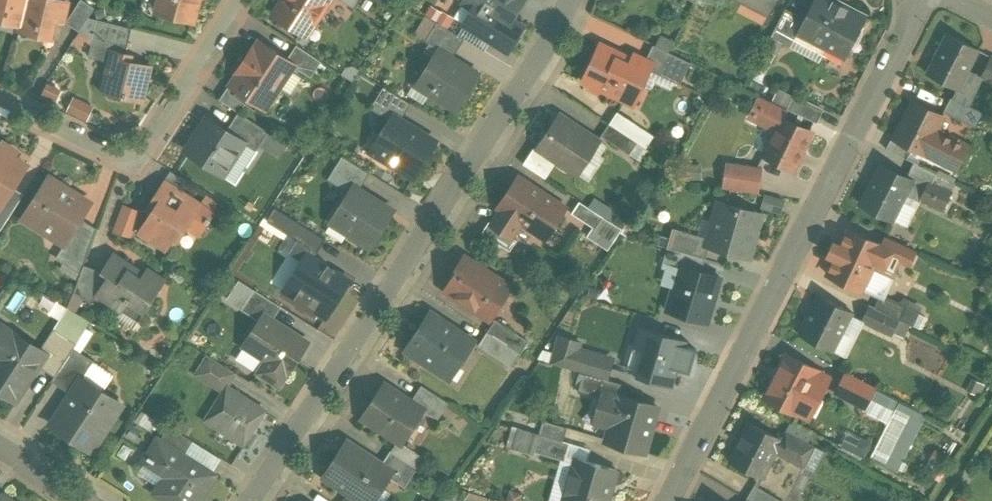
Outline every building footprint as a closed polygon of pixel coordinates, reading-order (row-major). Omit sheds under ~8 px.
[(24,0),(0,0),(0,27),(15,29),(24,0)] [(17,35),(51,44),(55,25),(66,27),(71,0),(70,0),(28,0),(17,35)] [(147,18),(195,30),(202,0),(151,0),(147,18)] [(263,20),(304,44),(335,0),(275,0),(263,20)] [(463,2),(474,8),(506,28),(511,19),(523,0),(465,0),(463,2)] [(769,22),(780,0),(727,0),(769,22)] [(855,0),(808,0),(790,31),(845,60),(873,8),(855,0)] [(506,28),(474,8),(464,24),(475,31),(508,51),(523,27),(511,19),(506,28)] [(435,49),(410,88),(455,119),(487,70),(456,51),(468,33),(430,9),(412,35),(435,49)] [(947,33),(927,74),(959,89),(979,49),(947,33)] [(300,66),(257,36),(239,63),(284,92),(300,66)] [(155,60),(106,49),(97,95),(145,105),(155,60)] [(624,61),(599,49),(583,81),(590,85),(590,88),(599,93),(603,91),(626,101),(635,82),(643,86),(653,65),(634,56),(629,67),(623,64),(624,61)] [(284,92),(239,63),(221,90),(267,118),(284,92)] [(44,82),(36,101),(51,107),(60,89),(44,82)] [(812,132),(783,118),(787,109),(760,96),(751,114),(757,117),(758,115),(778,125),(764,155),(794,170),(812,132)] [(943,117),(913,102),(894,137),(925,153),(943,117)] [(614,111),(599,136),(639,159),(653,134),(614,111)] [(251,144),(200,114),(171,159),(224,189),(251,144)] [(436,141),(393,115),(383,131),(388,134),(378,150),(393,158),(389,164),(413,178),(436,141)] [(600,142),(560,116),(538,148),(579,175),(579,173),(575,171),(585,156),(589,158),(600,142)] [(6,148),(0,159),(0,209),(29,162),(6,148)] [(763,168),(723,164),(718,194),(759,197),(763,168)] [(913,181),(881,164),(869,187),(861,204),(893,220),(913,181)] [(941,211),(953,183),(912,164),(907,175),(924,182),(916,200),(941,211)] [(98,201),(48,174),(16,222),(66,254),(98,201)] [(566,207),(520,177),(498,209),(500,211),(491,225),(512,238),(513,237),(509,234),(517,221),(545,240),(566,207)] [(201,208),(164,185),(133,237),(167,260),(201,208)] [(393,211),(375,200),(369,196),(354,187),(335,217),(334,219),(347,227),(345,231),(370,247),(393,211)] [(588,206),(577,201),(570,214),(592,225),(585,238),(608,250),(619,228),(608,222),(614,210),(591,199),(588,206)] [(761,214),(720,202),(714,222),(718,223),(713,240),(709,239),(707,245),(749,257),(761,214)] [(902,255),(848,230),(841,246),(834,243),(829,255),(835,258),(828,274),(839,279),(863,291),(864,287),(874,266),(892,275),(902,255)] [(170,272),(119,245),(85,304),(133,331),(170,272)] [(463,254),(433,295),(491,332),(521,290),(463,254)] [(284,293),(326,319),(350,281),(308,255),(295,276),(299,278),(289,294),(285,291),(284,293)] [(721,278),(680,266),(680,267),(685,269),(680,286),(675,284),(667,310),(708,322),(721,278)] [(853,312),(819,295),(818,296),(820,297),(812,312),(809,318),(808,318),(799,334),(833,352),(853,312)] [(892,332),(904,338),(910,325),(915,327),(924,307),(901,297),(897,306),(872,295),(860,321),(890,335),(892,332)] [(429,312),(399,353),(448,389),(479,345),(429,312)] [(308,343),(294,333),(293,335),(264,316),(248,341),(260,349),(257,354),(266,360),(259,372),(279,385),(287,373),(288,374),(308,343)] [(0,326),(0,408),(9,414),(40,368),(47,356),(38,351),(0,326)] [(688,341),(640,327),(634,346),(645,350),(638,375),(634,374),(634,377),(676,389),(676,387),(674,387),(681,360),(683,361),(688,341)] [(75,345),(51,330),(38,351),(47,356),(40,368),(55,377),(71,351),(75,345)] [(612,356),(580,347),(581,341),(558,335),(550,363),(606,379),(612,356)] [(50,385),(69,396),(78,381),(89,363),(71,351),(55,377),(50,385)] [(827,375),(780,354),(769,379),(816,400),(827,375)] [(872,390),(839,374),(830,392),(862,409),(872,390)] [(384,379),(354,425),(399,452),(429,410),(384,379)] [(816,400),(769,379),(758,404),(805,425),(816,400)] [(126,409),(78,381),(69,396),(47,433),(95,461),(126,409)] [(265,410),(227,386),(205,421),(243,445),(265,410)] [(659,407),(620,396),(604,392),(600,406),(605,408),(600,423),(611,426),(606,441),(645,453),(659,407)] [(721,463),(758,482),(749,499),(752,500),(790,500),(794,493),(769,481),(779,461),(801,473),(812,453),(745,418),(721,463)] [(554,460),(564,426),(541,420),(537,433),(511,426),(505,446),(554,460)] [(863,460),(871,441),(843,429),(835,447),(863,460)] [(155,440),(142,461),(166,476),(151,500),(154,500),(201,500),(215,477),(155,440)] [(323,477),(361,500),(366,500),(376,485),(382,488),(393,471),(381,463),(347,441),(323,477)] [(576,459),(563,500),(609,500),(618,471),(576,459)]
